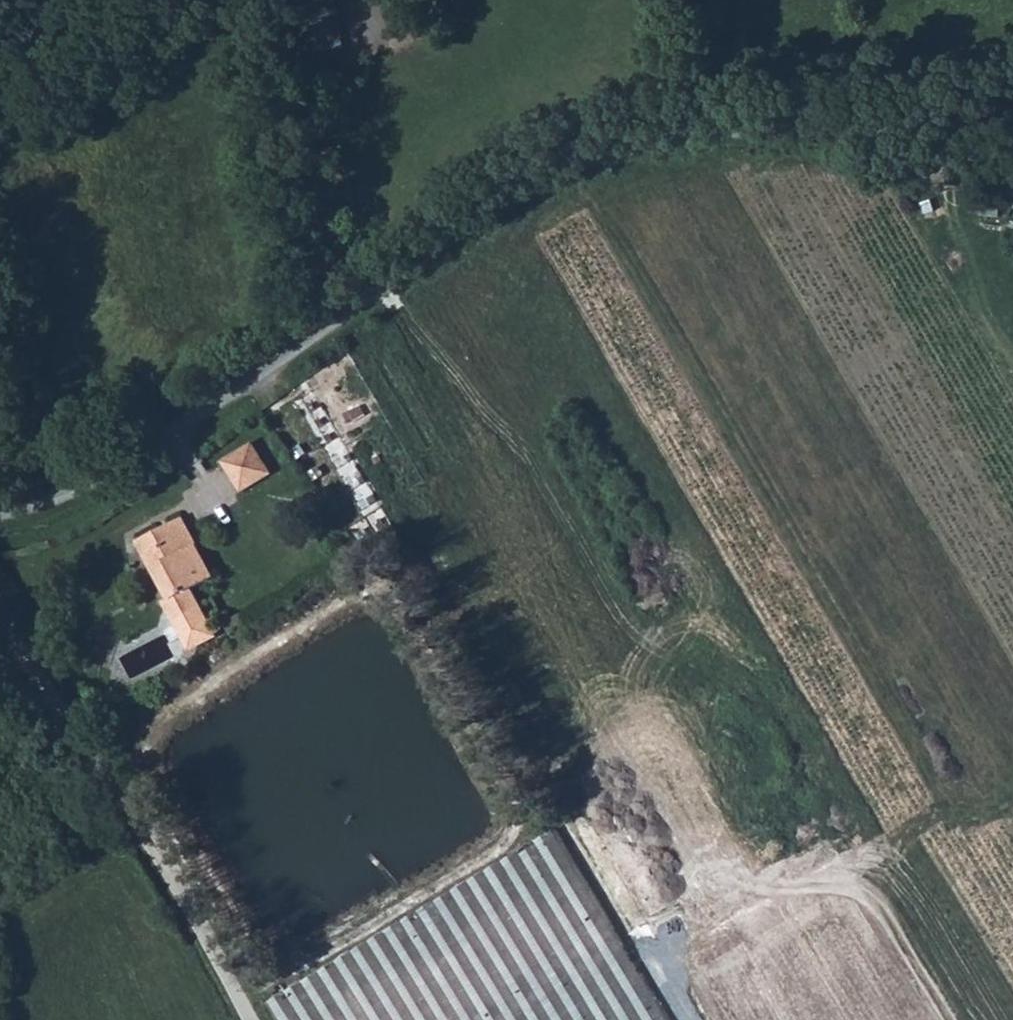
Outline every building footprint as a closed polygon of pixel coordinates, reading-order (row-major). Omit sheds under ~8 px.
[(255,443),(224,461),(242,491),(273,473),(255,443)] [(192,589),(214,577),(183,517),(138,541),(152,569),(157,566),(172,596),(163,601),(174,622),(175,621),(201,608),(202,607),(192,589)] [(201,608),(175,621),(177,625),(183,636),(190,649),(215,635),(201,608)] [(177,625),(166,630),(172,642),(183,636),(177,625)] [(267,1004),(277,1019),(672,1019),(556,828),(267,1004)]
